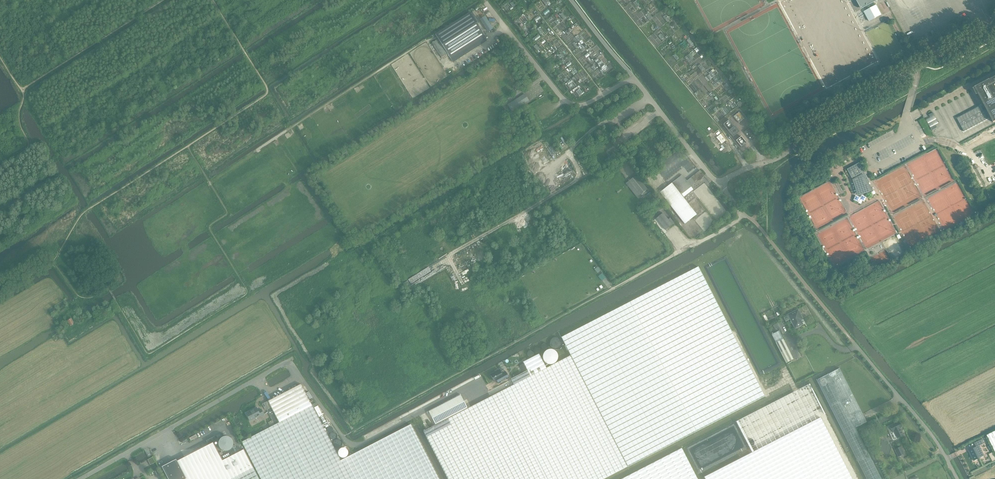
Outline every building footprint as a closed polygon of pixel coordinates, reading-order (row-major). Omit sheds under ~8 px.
[(862,9),(865,7),(866,10),(864,12),(869,21),(880,15),(881,15),(876,5),(875,5),(873,2),(878,0),(857,0),(862,9)] [(438,39),(432,43),(441,58),(447,54),(453,62),(487,41),(485,38),(486,37),(470,12),(439,32),(440,32),(436,35),(438,39)] [(485,16),(480,19),(488,32),(493,29),(485,16)] [(957,118),(964,132),(988,119),(985,113),(988,112),(993,122),(994,121),(994,87),(994,85),(994,84),(994,76),(973,88),(976,94),(978,93),(986,109),(984,111),(981,105),(957,118)] [(516,100),(508,105),(512,112),(529,101),(525,94),(516,100)] [(744,119),(739,112),(733,117),(739,123),(744,119)] [(739,132),(734,126),(729,120),(723,125),(728,131),(733,137),(739,132)] [(756,137),(749,128),(744,132),(751,141),(756,137)] [(720,134),(716,138),(722,144),(726,141),(720,134)] [(746,142),(741,136),(736,141),(740,146),(746,142)] [(845,162),(848,161),(847,160),(851,158),(848,153),(846,154),(846,155),(843,157),(845,162)] [(854,180),(858,195),(872,191),(868,184),(870,183),(859,162),(854,165),(847,169),(854,180)] [(695,184),(705,176),(700,170),(690,178),(691,178),(687,181),(682,175),(672,184),(660,193),(685,224),(697,215),(681,195),(691,187),(691,186),(695,183),(695,184)] [(641,195),(642,196),(647,193),(645,191),(647,189),(636,175),(626,183),(637,198),(641,195)] [(663,213),(656,219),(665,230),(672,225),(663,213)] [(698,267),(630,302),(696,432),(765,396),(698,267)] [(561,337),(570,356),(627,467),(696,432),(630,302),(561,337)] [(788,315),(795,329),(803,325),(801,321),(803,320),(798,310),(788,315)] [(782,335),(784,333),(779,322),(773,325),(775,330),(778,328),(782,335)] [(793,359),(779,331),(771,335),(786,363),(793,359)] [(461,395),(428,412),(435,425),(423,431),(448,478),(604,478),(627,467),(570,356),(546,368),(539,354),(523,362),(527,371),(511,379),(513,385),(500,392),(468,409),(461,395)] [(855,428),(866,422),(839,368),(816,380),(866,478),(881,478),(855,428)] [(490,375),(494,382),(497,381),(498,384),(509,378),(504,370),(500,372),(499,370),(498,370),(498,369),(495,371),(495,372),(490,375)] [(269,401),(272,407),(267,410),(275,425),(242,442),(261,478),(439,478),(411,425),(340,461),(312,406),(301,384),(269,401)] [(318,406),(314,408),(319,417),(323,415),(318,406)] [(264,415),(261,409),(258,411),(256,408),(246,413),(250,421),(260,416),(261,417),(264,415)] [(421,416),(423,420),(430,417),(428,412),(421,416)] [(704,477),(705,478),(852,478),(820,417),(704,477)] [(326,419),(321,421),(325,428),(330,426),(326,419)] [(898,422),(889,426),(891,429),(892,432),(891,433),(894,440),(897,438),(903,435),(900,430),(899,429),(901,428),(898,422)] [(986,435),(994,452),(994,431),(986,435)] [(244,450),(223,461),(213,443),(217,441),(214,437),(206,441),(208,445),(177,461),(176,459),(176,460),(176,461),(174,462),(173,461),(171,462),(172,463),(163,468),(163,466),(162,467),(168,478),(259,478),(244,450)] [(976,447),(969,451),(974,461),(981,457),(984,456),(979,446),(985,443),(983,439),(974,443),(976,447)] [(898,457),(904,454),(900,447),(895,450),(898,457)] [(621,478),(697,478),(682,449),(621,478)]
